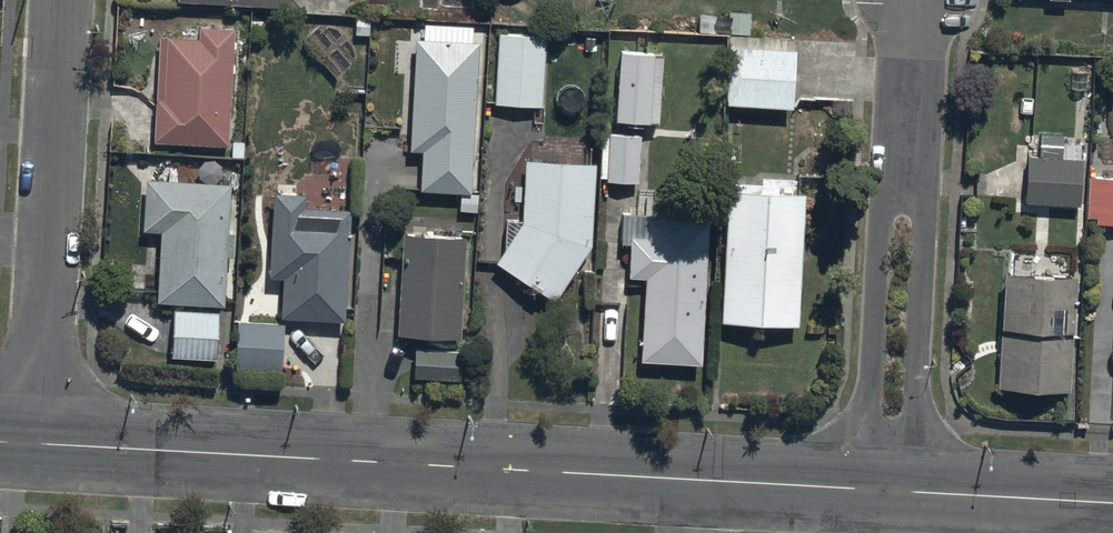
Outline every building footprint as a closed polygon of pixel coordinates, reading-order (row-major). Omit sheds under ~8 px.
[(301,0),(180,0),(180,2),(300,14),(301,0)] [(546,29),(498,26),(493,103),(540,106),(546,29)] [(228,38),(159,34),(153,146),(222,150),(228,38)] [(471,196),(479,45),(419,42),(415,194),(471,196)] [(660,49),(618,45),(613,119),(655,122),(660,49)] [(794,114),(796,53),(729,47),(724,111),(794,114)] [(636,182),(638,132),(601,131),(599,180),(636,182)] [(1081,157),(1026,155),(1024,200),(1079,202),(1081,157)] [(596,168),(526,166),(523,224),(498,266),(556,303),(593,251),(596,168)] [(1087,175),(1086,215),(1094,215),(1094,220),(1112,221),(1112,175),(1087,175)] [(227,310),(230,191),(153,186),(147,307),(227,310)] [(305,192),(271,190),(266,273),(281,274),(279,314),(342,317),(349,207),(305,205),(305,192)] [(801,329),(803,193),(730,191),(724,327),(801,329)] [(703,364),(709,226),(645,222),(637,356),(703,364)] [(465,238),(406,234),(399,335),(459,339),(465,238)] [(1000,393),(1071,397),(1077,279),(1005,275),(1000,393)] [(218,310),(172,310),(171,359),(218,359),(218,310)] [(284,320),(235,318),(232,366),(281,369),(284,320)] [(415,346),(413,375),(460,378),(461,348),(415,346)]
